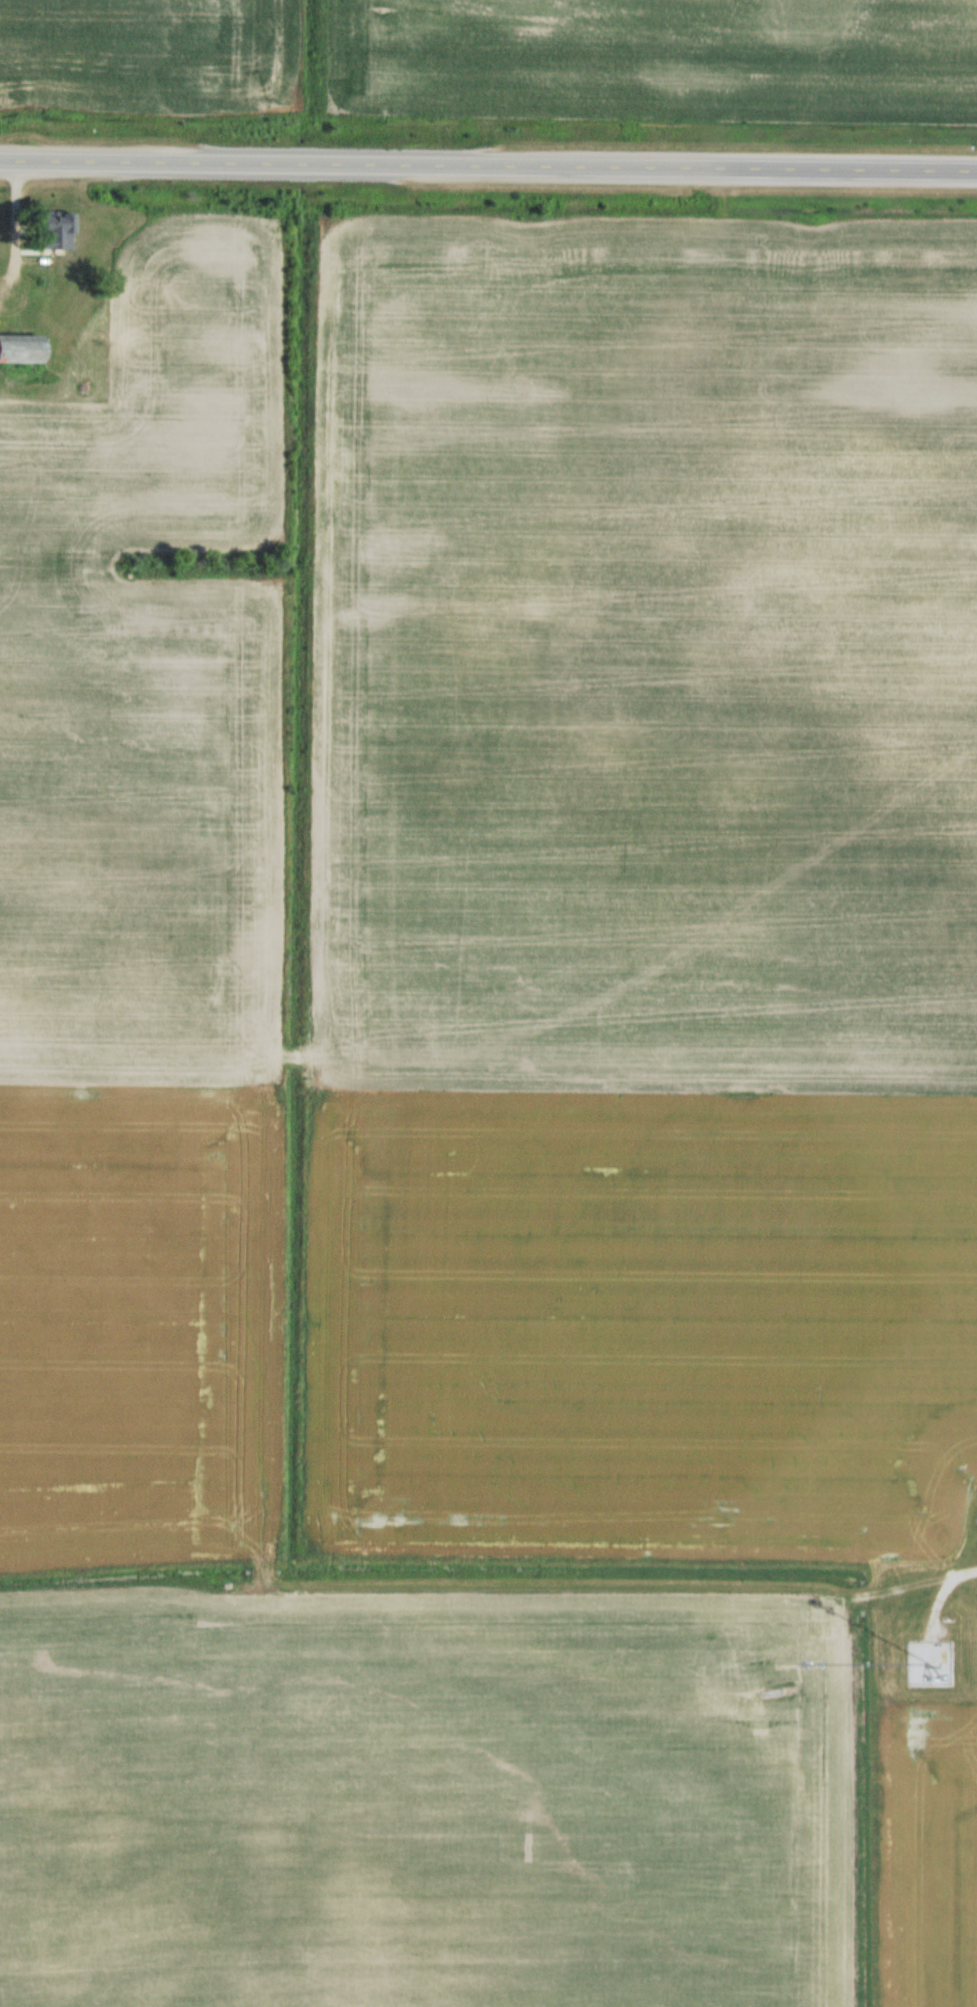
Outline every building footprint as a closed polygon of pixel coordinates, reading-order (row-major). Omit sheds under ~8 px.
[(39,249),(69,249),(69,212),(39,212),(39,249)] [(36,335),(0,335),(0,362),(36,362),(36,335)] [(948,1681),(948,1647),(935,1647),(935,1681),(948,1681)]
